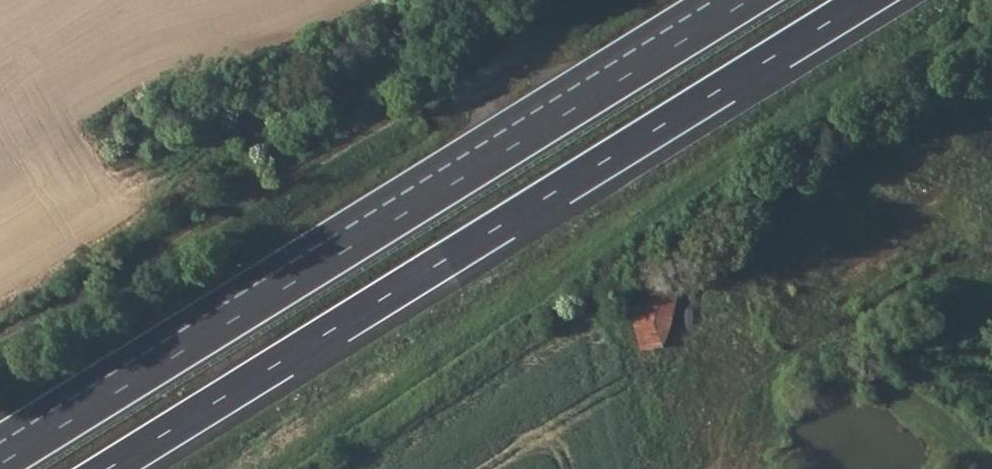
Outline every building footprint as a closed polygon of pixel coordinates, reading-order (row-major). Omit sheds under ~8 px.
[(634,343),(672,349),(682,288),(644,282),(634,343)]
